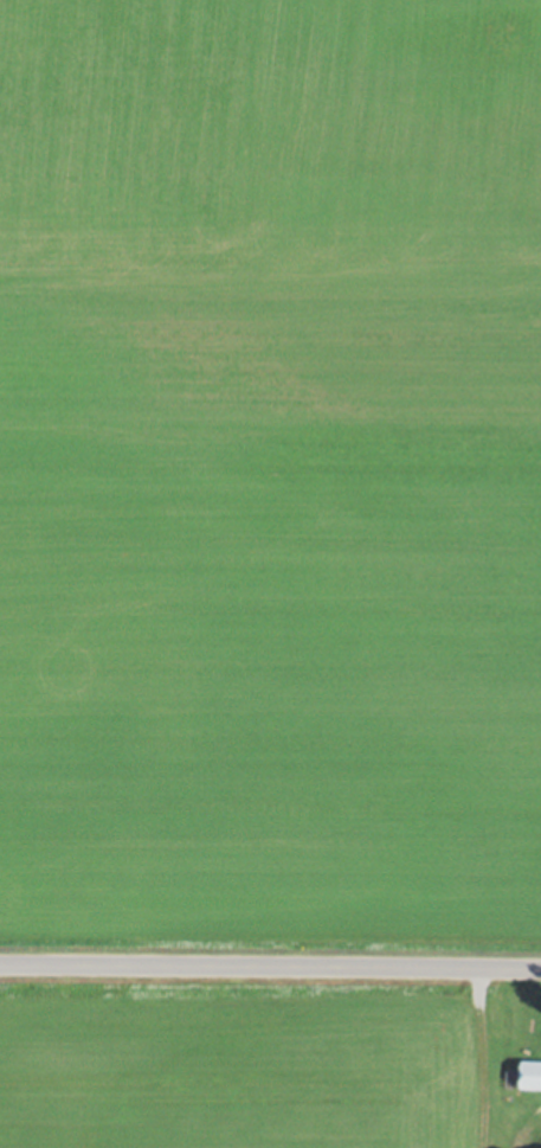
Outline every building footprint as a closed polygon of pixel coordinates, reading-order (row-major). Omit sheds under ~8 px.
[(523,1062),(540,1062),(540,1089),(522,1089),(523,1062)] [(510,1083),(509,1080),(509,1079),(509,1077),(509,1076),(510,1075),(511,1073),(513,1073),(515,1072),(516,1072),(519,1073),(520,1076),(521,1078),(521,1079),(520,1080),(520,1082),(519,1083),(516,1084),(515,1084),(513,1084),(511,1083),(510,1083)]
